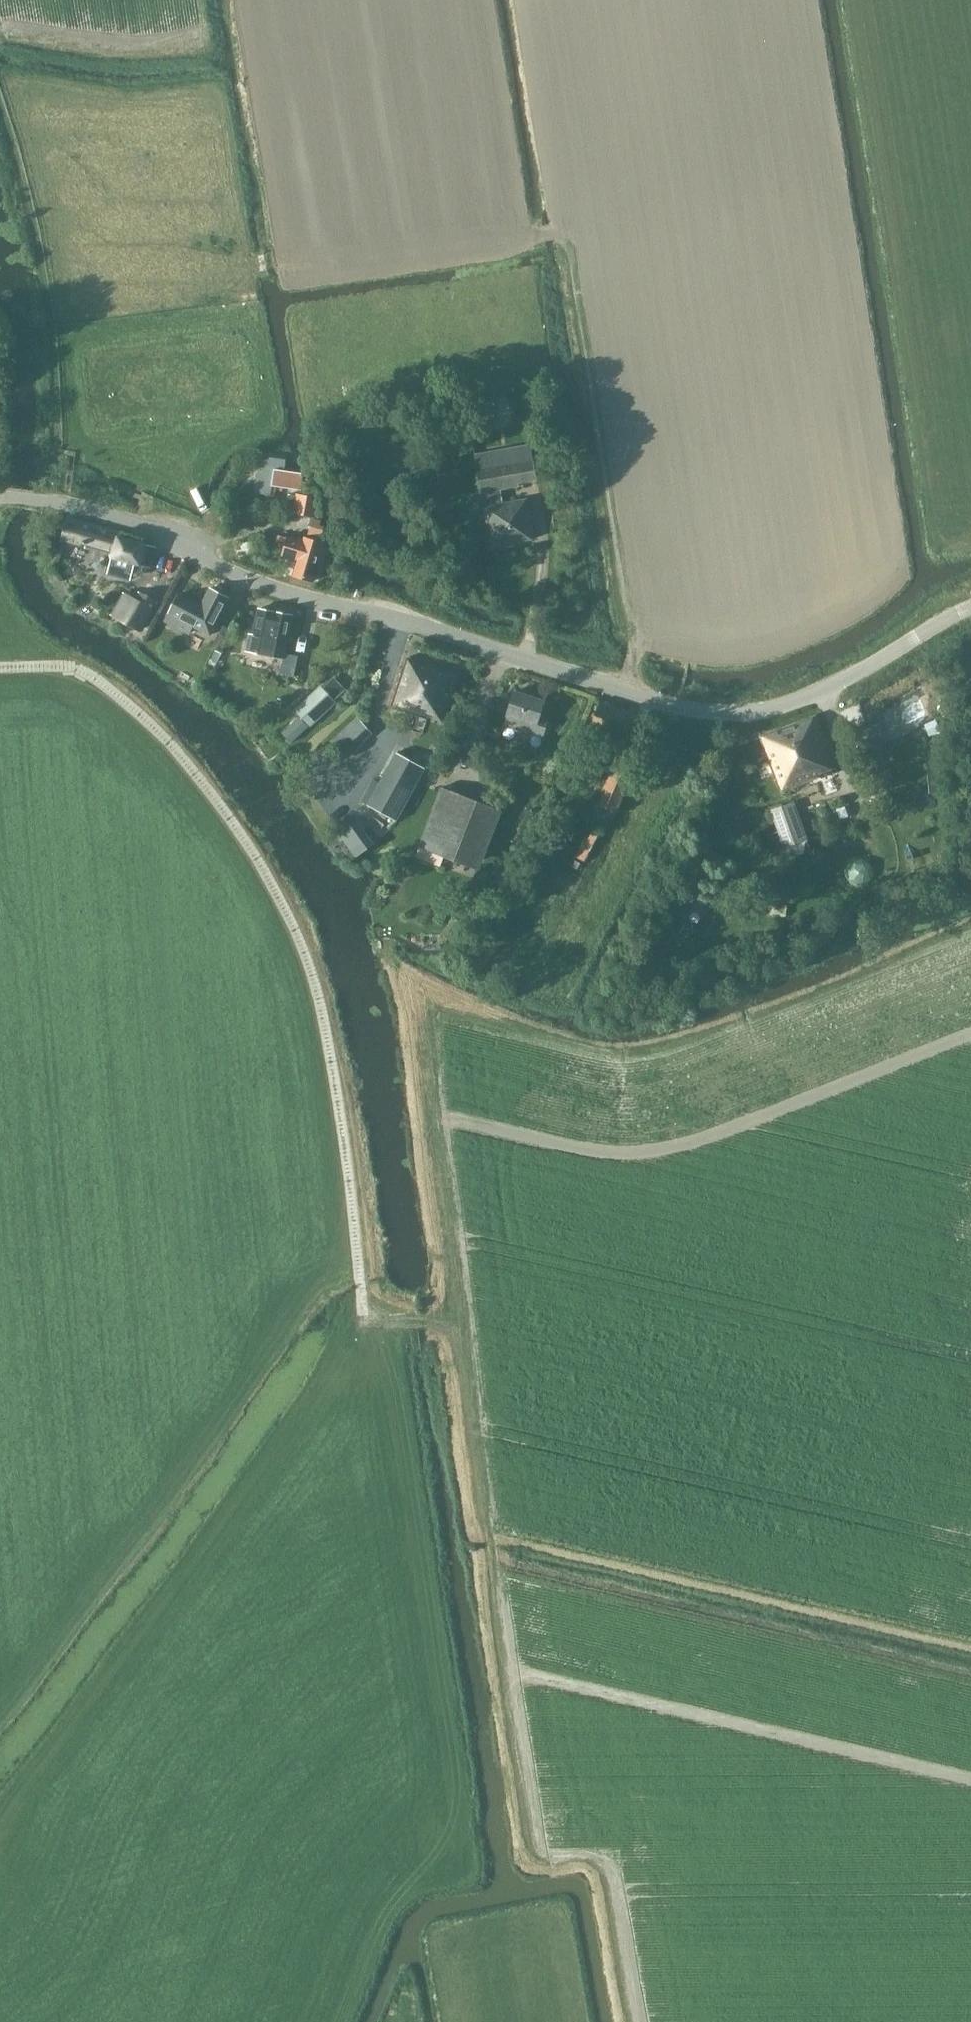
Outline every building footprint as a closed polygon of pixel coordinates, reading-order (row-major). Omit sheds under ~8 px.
[(519,485),(537,481),(530,445),(474,454),(482,494),(519,488),(519,485)] [(271,498),(296,502),(298,490),(302,490),(304,473),(284,470),(282,464),(283,458),(265,456),(261,482),(272,484),(271,498)] [(490,547),(534,540),(527,500),(484,508),(490,547)] [(68,519),(61,542),(85,549),(86,547),(111,554),(110,559),(111,559),(107,574),(131,580),(132,576),(138,577),(146,573),(147,568),(150,569),(155,549),(118,539),(120,533),(68,519)] [(313,583),(325,542),(304,538),(303,541),(287,536),(281,557),(297,562),(293,577),(313,583)] [(150,587),(162,592),(170,571),(158,566),(150,587)] [(216,624),(216,625),(229,599),(209,590),(201,607),(178,596),(165,623),(189,634),(192,628),(210,636),(216,624)] [(136,602),(134,601),(122,622),(140,632),(151,610),(150,610),(154,603),(140,595),(136,602)] [(259,609),(250,652),(274,657),(275,654),(283,655),(291,616),(259,609)] [(444,722),(458,675),(406,657),(386,724),(422,736),(427,718),(444,722)] [(294,710),(299,716),(309,726),(310,727),(337,702),(322,686),(321,685),(294,710)] [(514,691),(505,717),(536,727),(540,717),(545,701),(514,691)] [(834,768),(815,716),(760,737),(781,793),(819,780),(817,775),(834,768)] [(294,717),(280,727),(288,738),(302,728),(294,717)] [(549,720),(540,717),(536,727),(505,717),(502,729),(526,738),(527,733),(543,738),(549,720)] [(362,802),(367,805),(396,822),(424,769),(394,753),(379,783),(374,780),(362,802)] [(617,814),(638,764),(618,755),(596,805),(617,814)] [(478,871),(502,812),(441,788),(419,846),(478,871)] [(784,848),(807,840),(794,802),(771,811),(784,848)] [(375,844),(355,816),(336,830),(356,857),(375,844)]
